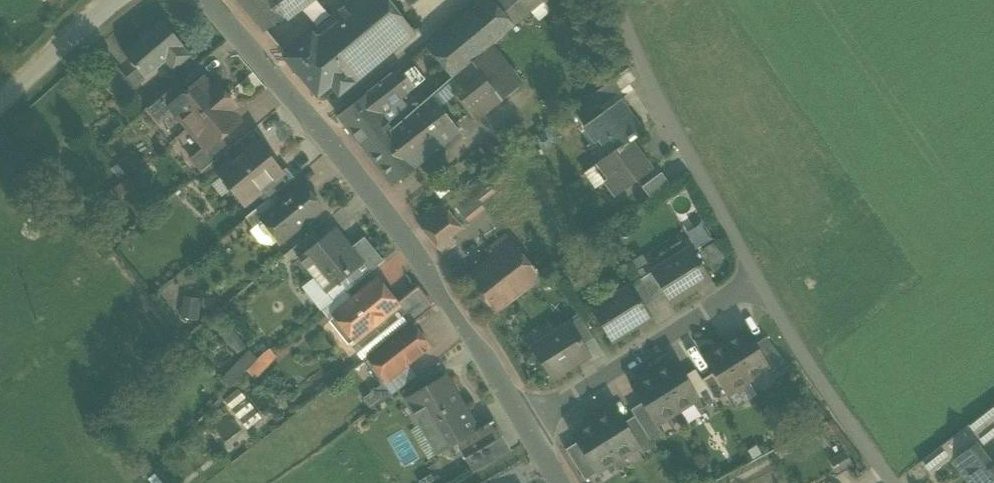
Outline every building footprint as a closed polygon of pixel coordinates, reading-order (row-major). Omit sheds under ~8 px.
[(262,34),(284,17),(275,6),(274,7),(268,0),(235,0),(262,34)] [(275,6),(284,17),(284,18),(308,0),(283,0),(275,6)] [(311,35),(352,84),(413,32),(387,0),(353,0),(311,35)] [(428,50),(451,79),(490,46),(512,28),(489,1),(488,0),(486,0),(428,50)] [(489,1),(512,28),(546,0),(491,0),(489,1)] [(162,22),(123,54),(144,78),(165,60),(174,70),(190,56),(181,46),(182,46),(162,22)] [(352,84),(311,35),(283,58),(316,98),(330,87),(338,96),(352,84)] [(451,79),(447,82),(456,93),(454,95),(475,121),(521,85),(490,46),(451,79)] [(133,87),(117,68),(105,78),(121,97),(133,87)] [(397,81),(407,94),(424,80),(414,68),(397,81)] [(611,81),(619,92),(634,81),(626,70),(611,81)] [(391,74),(337,117),(364,152),(392,128),(380,113),(407,94),(397,81),(391,74)] [(183,96),(169,108),(172,111),(187,129),(225,97),(220,91),(216,95),(203,79),(183,96)] [(611,81),(590,96),(598,107),(619,92),(611,81)] [(174,85),(147,109),(158,122),(172,111),(169,108),(183,96),(174,85)] [(392,128),(364,152),(392,187),(460,133),(430,96),(392,128)] [(225,97),(187,129),(203,147),(205,150),(219,139),(239,122),(226,107),(230,103),(225,97)] [(618,100),(583,125),(595,142),(598,140),(609,154),(609,155),(629,141),(629,142),(641,133),(618,100)] [(254,129),(233,146),(241,155),(257,142),(257,143),(262,140),(254,129)] [(205,150),(203,147),(189,159),(201,172),(228,149),(219,139),(205,150)] [(629,141),(609,155),(609,154),(597,163),(607,177),(603,180),(615,196),(650,171),(629,142),(629,141)] [(241,155),(217,174),(230,190),(233,187),(245,203),(266,186),(282,173),(281,172),(257,143),(257,142),(241,155)] [(282,173),(266,186),(273,196),(293,179),(285,169),(281,172),(282,173)] [(660,173),(640,188),(649,199),(668,184),(660,173)] [(482,176),(467,188),(480,204),(495,192),(482,176)] [(280,205),(261,221),(261,222),(271,234),(274,231),(282,240),(309,218),(310,220),(319,213),(319,208),(312,198),(310,199),(301,188),(280,205)] [(467,188),(450,201),(467,223),(484,210),(480,204),(467,188)] [(273,196),(245,218),(253,228),(261,222),(261,221),(280,205),(273,196)] [(440,204),(416,221),(435,246),(440,255),(454,246),(448,238),(460,228),(440,204)] [(383,261),(363,238),(350,249),(335,230),(320,242),(299,259),(325,292),(346,275),(354,285),(383,261)] [(313,232),(291,250),(299,259),(320,242),(313,232)] [(505,236),(486,251),(492,259),(466,278),(494,314),(541,279),(512,244),(511,244),(505,236)] [(690,248),(650,273),(663,294),(670,305),(710,280),(690,248)] [(663,294),(650,273),(640,280),(653,300),(663,294)] [(653,300),(640,280),(630,286),(643,307),(653,300)] [(397,305),(377,281),(352,301),(334,316),(354,341),(368,358),(407,327),(392,309),(397,306),(397,305)] [(630,286),(590,311),(610,343),(650,318),(643,307),(630,286)] [(416,289),(397,305),(397,306),(392,309),(407,327),(411,325),(432,309),(416,289)] [(345,292),(321,311),(329,320),(334,316),(352,301),(345,292)] [(580,318),(570,324),(583,344),(593,338),(580,318)] [(570,324),(530,349),(550,381),(590,356),(583,344),(570,324)] [(407,327),(368,358),(386,381),(429,348),(411,325),(407,327)] [(745,332),(724,345),(747,382),(768,369),(769,369),(753,345),(745,332)] [(583,344),(590,356),(593,361),(603,355),(593,338),(583,344)] [(787,367),(765,338),(753,345),(769,369),(768,369),(772,376),(787,367)] [(724,345),(702,359),(712,374),(714,376),(726,396),(747,382),(724,345)] [(269,349),(263,353),(257,359),(246,371),(254,378),(274,356),(269,349)] [(248,351),(237,363),(246,371),(257,359),(248,351)] [(684,377),(674,362),(653,375),(676,413),(697,400),(698,399),(684,377)] [(701,381),(694,370),(684,377),(698,399),(697,400),(702,408),(713,400),(701,381)] [(712,374),(701,381),(713,400),(715,403),(726,396),(714,376),(712,374)] [(653,375),(632,389),(641,404),(655,426),(656,426),(676,413),(653,375)] [(477,430),(445,377),(405,400),(420,425),(425,422),(442,451),(454,443),(477,430)] [(382,383),(363,398),(372,410),(391,396),(382,383)] [(261,419),(237,389),(223,400),(247,430),(261,419)] [(641,404),(630,411),(634,417),(649,441),(661,434),(656,426),(655,426),(641,404)] [(967,425),(983,445),(993,436),(993,404),(967,425)] [(623,423),(614,410),(593,423),(616,460),(637,447),(638,447),(623,423)] [(634,417),(623,423),(638,447),(637,447),(641,454),(653,447),(649,441),(634,417)] [(493,420),(477,430),(454,443),(464,460),(465,459),(502,437),(493,420)] [(593,423),(572,436),(576,443),(595,474),(616,460),(593,423)] [(967,425),(919,463),(929,475),(950,459),(952,462),(975,444),(978,448),(983,445),(967,425)] [(502,437),(465,459),(473,474),(510,452),(502,437)] [(576,443),(565,450),(584,481),(595,474),(576,443)] [(992,466),(978,448),(975,444),(952,462),(968,482),(993,482),(993,465),(992,466)]
